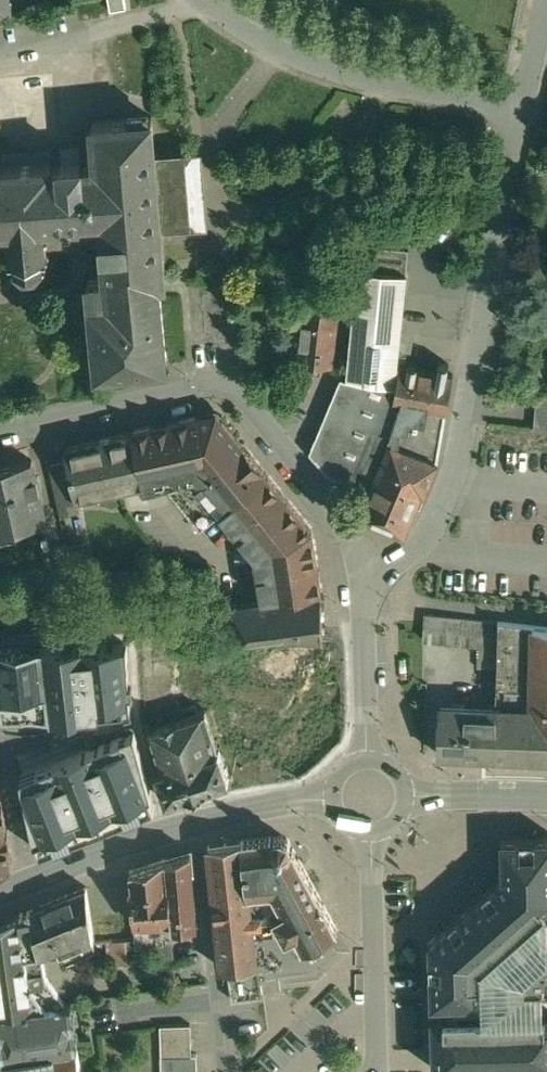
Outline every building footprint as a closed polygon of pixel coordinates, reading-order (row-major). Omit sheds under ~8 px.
[(13,14),(10,0),(0,0),(0,16),(13,14)] [(112,10),(125,9),(123,0),(110,0),(112,10)] [(2,165),(1,158),(0,158),(0,227),(5,226),(5,228),(4,229),(5,236),(6,237),(6,238),(3,238),(4,242),(8,242),(9,255),(6,259),(9,262),(12,258),(14,258),(15,266),(12,268),(14,271),(17,269),(23,273),(21,278),(25,279),(26,275),(34,275),(35,278),(39,276),(37,273),(42,267),(46,268),(47,265),(43,264),(43,256),(45,256),(48,259),(50,255),(47,252),(46,239),(50,239),(50,235),(46,235),(45,223),(103,218),(104,247),(106,278),(88,279),(97,370),(167,363),(159,279),(165,279),(160,220),(159,220),(157,192),(160,192),(158,174),(156,175),(153,147),(155,147),(152,116),(93,121),(93,122),(91,122),(95,163),(82,164),(82,159),(60,161),(60,165),(52,166),(52,162),(2,165)] [(201,149),(159,152),(166,228),(207,225),(201,149)] [(103,218),(45,223),(46,235),(50,235),(50,239),(46,239),(47,252),(104,247),(103,218)] [(399,367),(407,264),(357,260),(348,378),(396,385),(399,367)] [(340,295),(307,291),(306,307),(304,306),(298,362),(332,366),(340,295)] [(453,377),(399,367),(396,385),(393,402),(398,404),(447,412),(453,377)] [(348,378),(344,378),(339,411),(349,413),(345,426),(387,439),(398,404),(393,402),(396,385),(348,378)] [(539,398),(536,432),(546,433),(546,399),(539,398)] [(267,477),(216,413),(132,432),(142,478),(176,470),(176,472),(207,466),(210,479),(207,482),(210,486),(202,492),(220,514),(267,477)] [(387,447),(345,429),(328,468),(371,486),(387,447)] [(132,432),(65,448),(68,462),(77,501),(144,486),(142,478),(132,432)] [(437,461),(393,443),(379,475),(424,493),(437,461)] [(0,468),(0,530),(45,520),(38,489),(40,488),(37,477),(35,478),(31,461),(0,468)] [(68,462),(49,466),(59,514),(79,510),(77,501),(68,462)] [(424,493),(379,475),(361,516),(404,533),(416,504),(419,506),(424,493)] [(311,532),(267,477),(220,514),(221,515),(221,514),(255,556),(262,601),(321,593),(311,532)] [(220,514),(202,492),(181,509),(200,532),(221,515),(220,514)] [(66,548),(69,568),(92,564),(88,544),(66,548)] [(66,548),(54,550),(58,570),(69,568),(66,548)] [(262,601),(257,602),(232,606),(233,620),(236,638),(239,638),(256,635),(256,636),(272,634),(273,642),(278,642),(290,640),(308,639),(323,641),(321,593),(262,601)] [(498,622),(424,615),(423,641),(497,648),(498,622)] [(233,620),(222,621),(225,651),(241,648),(239,638),(236,638),(233,620)] [(498,621),(498,622),(497,648),(495,711),(440,709),(439,754),(546,759),(546,626),(498,621)] [(42,646),(50,714),(130,709),(126,645),(42,646)] [(0,647),(0,687),(3,714),(36,714),(50,714),(42,646),(0,647)] [(210,673),(186,675),(188,700),(211,698),(210,673)] [(205,713),(175,723),(174,721),(162,725),(163,727),(148,731),(160,771),(156,772),(165,801),(229,780),(228,778),(227,778),(220,754),(219,751),(217,752),(205,713)] [(134,731),(20,777),(40,851),(154,802),(134,731)] [(490,775),(513,775),(514,759),(491,758),(490,775)] [(14,863),(10,845),(10,844),(7,828),(7,829),(5,818),(2,802),(1,802),(0,795),(0,869),(14,863)] [(428,930),(433,1064),(546,1059),(546,828),(501,830),(502,869),(428,930)] [(281,836),(273,838),(273,840),(271,839),(271,837),(243,841),(249,893),(272,891),(283,910),(273,916),(286,939),(296,934),(303,948),(337,930),(293,848),(291,849),(290,848),(290,847),(288,839),(281,836)] [(243,841),(208,846),(221,967),(230,966),(258,963),(252,925),(249,893),(243,841)] [(191,852),(166,859),(172,920),(172,927),(197,925),(191,852)] [(166,859),(129,871),(135,927),(144,926),(151,922),(172,920),(166,859)] [(86,887),(32,909),(42,951),(64,941),(82,934),(85,941),(94,938),(86,887)] [(0,923),(0,980),(47,975),(42,951),(32,909),(0,923)] [(163,928),(144,930),(144,926),(135,927),(136,946),(164,942),(163,928)] [(82,934),(64,941),(67,949),(85,941),(82,934)] [(126,939),(112,940),(113,964),(128,963),(126,939)] [(258,963),(230,966),(235,998),(263,995),(258,963)] [(0,980),(0,1012),(66,1003),(47,975),(0,980)] [(0,1012),(0,1024),(5,1057),(56,1050),(59,1066),(80,1065),(77,1047),(76,1047),(70,1003),(66,1003),(0,1012)] [(160,1025),(162,1071),(197,1071),(196,1054),(192,1054),(191,1024),(160,1025)] [(5,1057),(6,1071),(59,1071),(59,1066),(56,1050),(5,1057)]
